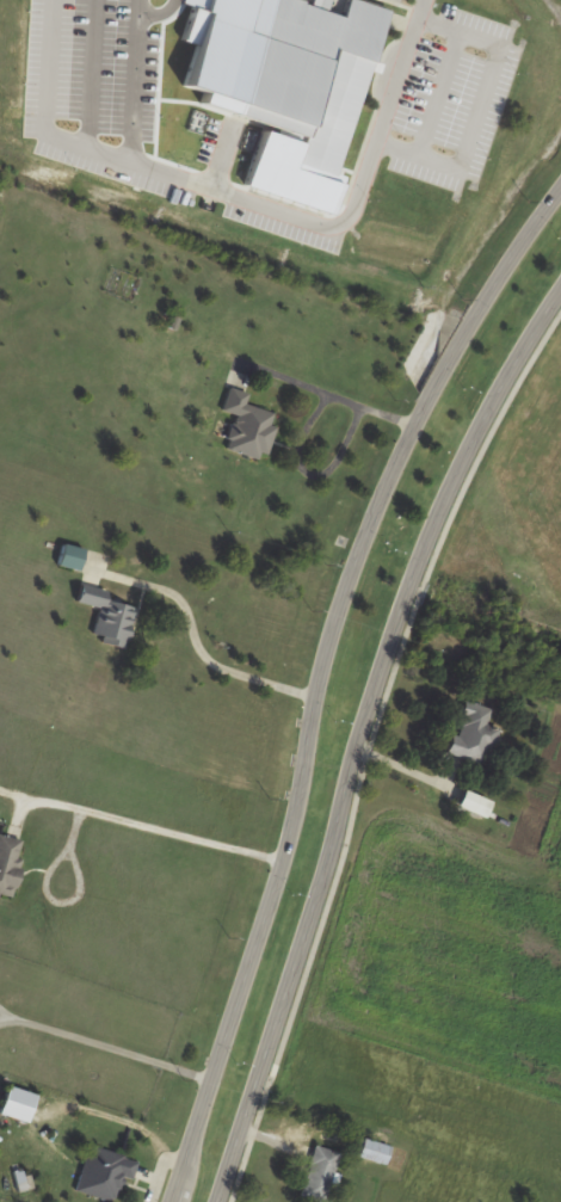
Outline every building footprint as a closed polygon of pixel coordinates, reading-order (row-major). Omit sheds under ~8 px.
[(304,8),(309,0),(327,0),(323,13),(343,19),(347,5),(386,13),(335,181),(289,172),(297,147),(232,127),(275,0),(282,0),(304,8)] [(225,450),(263,460),(276,414),(244,406),(248,393),(229,388),(222,412),(234,415),(225,450)] [(85,550),(62,544),(56,566),(79,572),(85,550)] [(125,648),(134,608),(104,601),(106,592),(79,586),(75,604),(99,609),(92,640),(125,648)] [(447,755),(486,767),(497,728),(486,725),(490,710),(462,702),(447,755)] [(12,898),(22,840),(0,836),(0,896),(12,898)] [(24,1124),(36,1096),(9,1085),(0,1107),(0,1114),(24,1124)] [(359,1156),(384,1165),(390,1148),(364,1139),(359,1156)] [(316,1146),(299,1197),(315,1201),(325,1201),(341,1154),(316,1146)] [(113,1201),(120,1177),(132,1180),(137,1160),(88,1147),(76,1192),(113,1201)]
